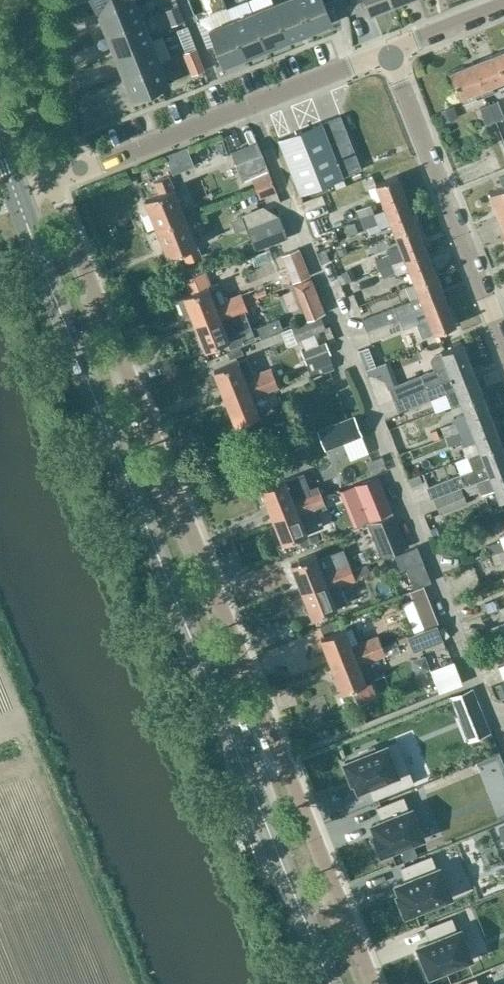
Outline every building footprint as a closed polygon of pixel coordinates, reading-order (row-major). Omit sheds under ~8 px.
[(97,12),(128,0),(92,0),(97,12)] [(97,12),(105,34),(143,19),(135,0),(128,0),(97,12)] [(273,3),(288,40),(310,31),(297,0),(280,0),(273,3)] [(310,31),(331,23),(324,4),(333,0),(297,0),(310,31)] [(398,3),(397,0),(366,0),(371,14),(398,3)] [(273,3),(252,11),(267,48),(288,40),(273,3)] [(177,6),(165,11),(171,24),(183,20),(177,6)] [(252,11),(230,20),(245,57),(267,48),(252,11)] [(151,40),(143,19),(105,34),(114,55),(151,40)] [(230,20),(209,28),(224,66),(245,57),(230,20)] [(159,61),(151,40),(114,55),(122,76),(159,61)] [(74,63),(95,54),(91,45),(70,54),(74,63)] [(195,48),(184,52),(192,73),(204,69),(195,48)] [(503,79),(503,52),(495,55),(503,79)] [(485,96),(494,92),(492,86),(503,81),(503,79),(495,55),(472,64),(485,96)] [(168,83),(159,61),(122,76),(131,98),(168,83)] [(485,96),(472,64),(449,73),(459,99),(460,98),(462,104),(475,98),(476,100),(485,96)] [(213,86),(200,92),(207,107),(219,101),(213,86)] [(167,118),(181,113),(176,99),(162,104),(167,118)] [(495,121),(503,117),(497,100),(488,104),(495,121)] [(488,104),(479,107),(486,125),(495,121),(488,104)] [(454,107),(442,112),(445,120),(457,116),(454,107)] [(309,127),(330,181),(343,177),(342,176),(361,169),(340,115),(309,127)] [(344,122),(351,141),(360,137),(353,118),(344,122)] [(330,181),(309,127),(279,139),(300,193),(330,181)] [(253,182),(256,188),(272,181),(257,143),(232,153),(245,185),(253,182)] [(375,184),(385,210),(407,201),(397,176),(375,184)] [(146,200),(157,229),(185,217),(169,177),(155,182),(160,194),(146,200)] [(272,181),(256,188),(260,199),(277,193),(272,181)] [(498,216),(503,214),(503,187),(503,188),(488,193),(498,216)] [(212,217),(229,212),(223,192),(206,198),(212,217)] [(385,210),(375,214),(380,227),(390,223),(395,234),(416,225),(407,201),(385,210)] [(356,209),(360,220),(375,214),(371,204),(356,209)] [(375,214),(360,220),(363,229),(368,227),(370,232),(380,228),(380,227),(375,214)] [(279,215),(245,227),(254,252),(287,238),(279,215)] [(185,217),(157,229),(169,257),(183,251),(188,263),(201,257),(185,217)] [(339,221),(325,225),(328,237),(342,232),(339,221)] [(347,224),(351,233),(359,230),(356,221),(347,224)] [(378,269),(426,250),(416,225),(395,234),(399,246),(387,251),(388,254),(375,259),(378,269)] [(281,255),(292,282),(310,275),(299,248),(281,255)] [(316,252),(321,263),(329,260),(325,249),(316,252)] [(426,250),(378,269),(383,279),(396,274),(396,275),(409,270),(414,284),(436,275),(426,250)] [(355,278),(352,269),(342,273),(345,282),(355,278)] [(191,316),(194,324),(244,303),(240,294),(225,300),(218,284),(208,288),(202,274),(188,279),(193,293),(178,299),(186,318),(191,316)] [(436,275),(414,284),(419,296),(362,319),(367,331),(446,300),(436,275)] [(318,297),(310,277),(296,283),(304,303),(318,297)] [(446,300),(367,331),(371,342),(416,324),(421,338),(434,333),(455,325),(446,300)] [(244,303),(194,324),(205,350),(226,342),(230,350),(256,339),(245,313),(248,313),(244,303)] [(290,328),(296,341),(326,328),(320,316),(290,328)] [(279,318),(257,326),(261,336),(283,327),(279,318)] [(301,351),(306,364),(330,354),(325,342),(301,351)] [(388,386),(393,399),(472,368),(463,343),(441,351),(432,355),(429,360),(434,371),(398,386),(396,383),(388,386)] [(239,348),(226,353),(228,359),(242,353),(239,348)] [(306,365),(311,377),(334,368),(329,356),(306,365)] [(274,378),(270,369),(254,376),(246,357),(213,371),(224,398),(274,378)] [(461,401),(482,393),(472,368),(393,399),(398,412),(445,393),(450,406),(461,401)] [(274,378),(224,398),(235,425),(259,416),(251,398),(278,387),(274,378)] [(445,437),(492,419),(482,393),(461,401),(465,413),(453,418),(455,423),(441,428),(445,437)] [(318,431),(325,450),(362,435),(355,416),(318,431)] [(476,441),(480,451),(502,443),(492,419),(445,437),(449,447),(463,441),(465,445),(476,441)] [(288,428),(279,432),(281,439),(291,435),(288,428)] [(427,485),(432,498),(460,487),(464,486),(503,470),(503,449),(502,443),(480,451),(467,456),(471,469),(452,476),(452,475),(427,485)] [(448,470),(461,466),(457,454),(444,458),(448,470)] [(464,486),(468,496),(480,492),(481,495),(495,490),(500,501),(503,499),(503,470),(464,486)] [(355,484),(370,520),(391,512),(376,475),(355,484)] [(420,475),(408,479),(411,486),(422,482),(420,475)] [(262,490),(273,516),(322,497),(318,487),(309,491),(303,476),(286,483),(285,480),(262,490)] [(460,487),(432,498),(439,514),(467,503),(460,487)] [(322,497),(273,516),(283,543),(307,534),(306,533),(323,526),(317,511),(327,508),(322,497)] [(371,522),(386,559),(394,555),(407,550),(392,514),(371,522)] [(436,525),(429,528),(433,537),(439,534),(436,525)] [(317,534),(292,543),(295,551),(320,541),(317,534)] [(499,537),(500,541),(487,546),(491,555),(503,549),(503,535),(499,537)] [(394,555),(400,570),(423,561),(417,546),(407,550),(394,555)] [(314,555),(290,564),(301,591),(350,572),(347,563),(341,549),(316,559),(314,555)] [(491,555),(495,565),(503,561),(503,549),(491,555)] [(406,570),(395,574),(399,587),(411,583),(406,570)] [(350,572),(301,591),(312,619),(336,609),(335,608),(347,604),(340,586),(354,580),(350,572)] [(424,628),(436,623),(438,622),(424,586),(410,592),(424,628)] [(404,602),(395,606),(402,625),(411,621),(404,602)] [(324,638),(344,629),(340,619),(319,627),(324,638)] [(407,635),(412,648),(441,637),(436,623),(424,628),(407,635)] [(320,639),(332,666),(381,646),(377,637),(352,648),(344,629),(324,638),(320,639)] [(381,646),(332,666),(343,693),(350,689),(356,703),(376,695),(369,679),(365,681),(359,666),(385,655),(381,646)] [(498,664),(503,662),(503,648),(494,652),(498,664)] [(453,660),(431,669),(439,691),(445,689),(459,684),(462,682),(453,660)] [(495,687),(500,699),(503,697),(503,683),(495,687)] [(470,688),(449,696),(458,717),(479,709),(470,688)] [(360,756),(344,763),(351,781),(352,781),(354,780),(357,790),(368,786),(373,799),(413,783),(396,742),(375,750),(374,746),(359,752),(360,756)] [(382,820),(372,825),(375,834),(373,835),(381,853),(422,837),(410,809),(408,810),(403,797),(377,807),(382,820)] [(405,861),(418,856),(415,847),(402,853),(405,861)] [(406,881),(396,885),(400,894),(397,895),(405,914),(449,896),(438,868),(436,869),(430,856),(401,868),(406,881)] [(430,941),(418,946),(429,974),(470,958),(459,930),(456,931),(451,918),(425,928),(430,941)]
